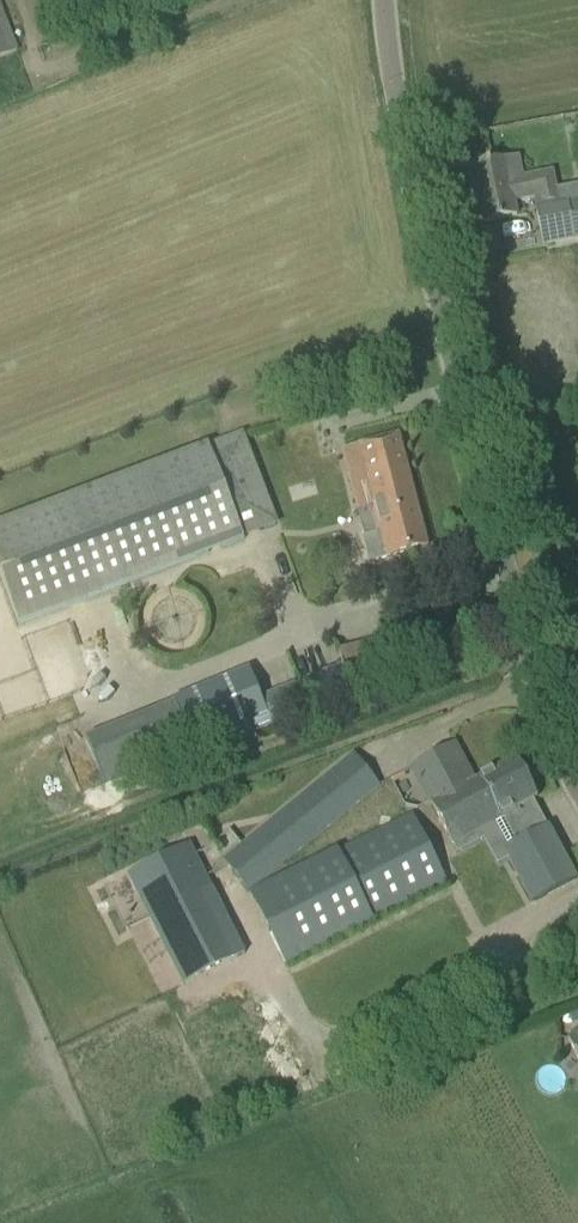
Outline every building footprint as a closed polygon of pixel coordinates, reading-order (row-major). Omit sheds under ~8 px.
[(0,8),(0,58),(17,51),(0,8)] [(472,200),(477,199),(482,224),(516,216),(513,202),(539,197),(542,211),(559,207),(551,171),(523,176),(519,157),(465,168),(472,200)] [(536,212),(543,246),(577,239),(577,204),(536,212)] [(384,537),(389,558),(427,548),(398,436),(353,448),(376,539),(384,537)] [(0,524),(0,577),(18,625),(244,540),(242,536),(274,524),(241,438),(210,449),(208,445),(0,524)] [(339,652),(346,682),(394,670),(386,640),(339,652)] [(102,780),(266,713),(250,674),(86,740),(102,780)] [(516,760),(474,782),(453,744),(410,767),(449,840),(480,824),(482,828),(537,799),(516,760)] [(353,754),(222,861),(249,895),(380,786),(353,754)] [(510,821),(522,843),(509,850),(508,857),(532,902),(575,880),(536,807),(510,821)] [(249,895),(287,970),(448,886),(411,812),(249,895)] [(127,876),(183,985),(247,953),(191,844),(127,876)] [(568,1039),(577,1059),(577,1034),(568,1039)]
